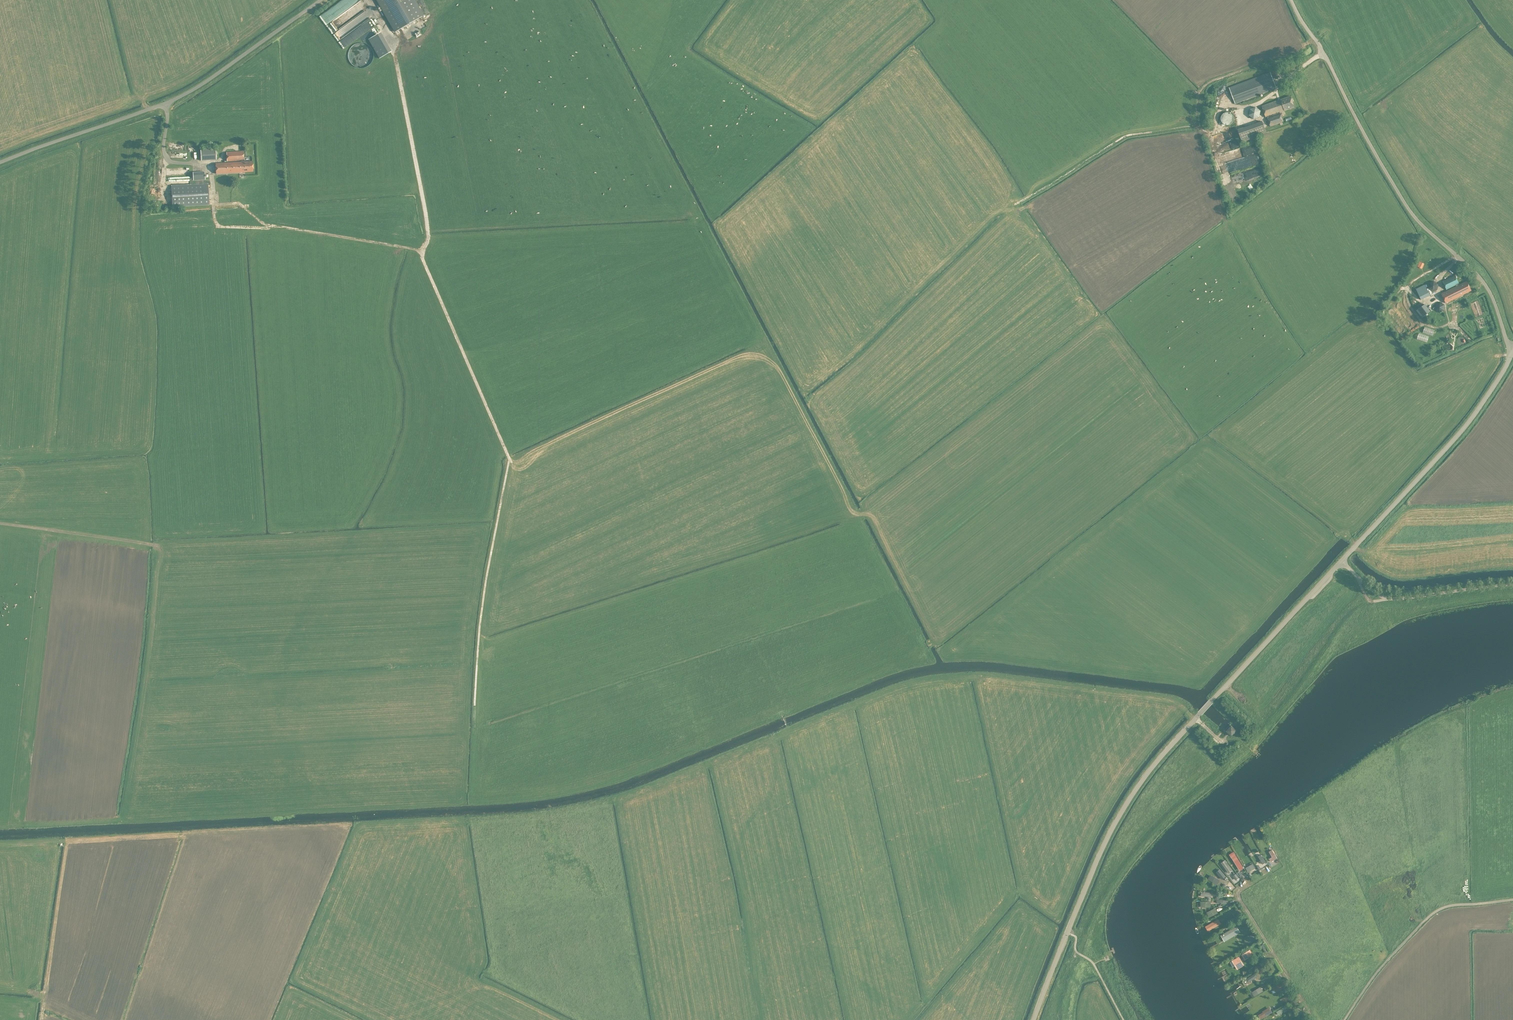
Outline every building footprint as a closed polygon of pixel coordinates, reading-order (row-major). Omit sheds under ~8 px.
[(384,11),(395,30),(410,22),(422,15),(423,14),(415,0),(378,0),(384,11)] [(388,52),(377,33),(368,38),(379,57),(388,52)] [(1270,71),(1229,87),(1234,102),(1276,86),(1270,71)] [(1283,121),(1279,111),(1294,106),(1290,95),(1261,105),(1265,116),(1267,115),(1270,125),(1283,121)] [(1246,110),(1252,117),(1260,109),(1254,103),(1246,110)] [(1231,121),(1229,110),(1220,112),(1222,123),(1231,121)] [(1266,131),(1265,129),(1261,120),(1237,128),(1242,140),(1266,131)] [(1233,141),(1218,148),(1220,152),(1235,145),(1233,141)] [(215,148),(200,149),(200,159),(216,158),(215,148)] [(215,162),(215,173),(252,170),(252,160),(243,161),(243,158),(243,150),(226,151),(226,160),(240,159),(240,161),(215,162)] [(188,165),(173,165),(173,173),(188,172),(188,165)] [(1234,180),(1252,176),(1250,169),(1232,173),(1234,180)] [(204,171),(192,172),(192,179),(204,178),(204,171)] [(172,205),(208,204),(207,183),(171,185),(172,205)] [(1455,284),(1456,285),(1441,293),(1445,302),(1471,289),(1466,280),(1459,283),(1455,274),(1442,280),(1446,288),(1455,284)] [(1433,279),(1428,281),(1428,287),(1432,290),(1437,288),(1438,283),(1433,279)] [(1420,298),(1429,294),(1425,284),(1415,288),(1420,298)] [(1439,300),(1434,303),(1434,308),(1439,311),(1444,309),(1444,303),(1439,300)] [(1424,303),(1416,309),(1421,316),(1430,310),(1424,303)] [(1432,335),(1434,329),(1424,325),(1422,332),(1432,335)] [(1426,341),(1428,335),(1419,332),(1417,338),(1426,341)] [(1226,730),(1231,735),(1236,729),(1231,724),(1226,730)] [(1239,868),(1243,866),(1235,854),(1232,856),(1239,868)] [(1221,865),(1222,865),(1226,872),(1230,869),(1223,859),(1219,862),(1220,863),(1221,865)] [(1216,871),(1222,877),(1225,875),(1219,868),(1216,871)] [(1210,928),(1220,922),(1218,918),(1207,924),(1210,928)] [(1223,934),(1224,934),(1226,937),(1239,930),(1236,925),(1223,933),(1223,934)] [(1248,981),(1257,975),(1255,972),(1246,978),(1248,981)] [(1286,983),(1284,979),(1273,986),(1275,990),(1286,983)] [(1262,990),(1261,987),(1252,992),(1254,995),(1262,990)] [(1286,1009),(1284,1005),(1276,1010),(1278,1013),(1286,1009)] [(1269,1007),(1259,1014),(1261,1017),(1272,1011),(1269,1007)]
